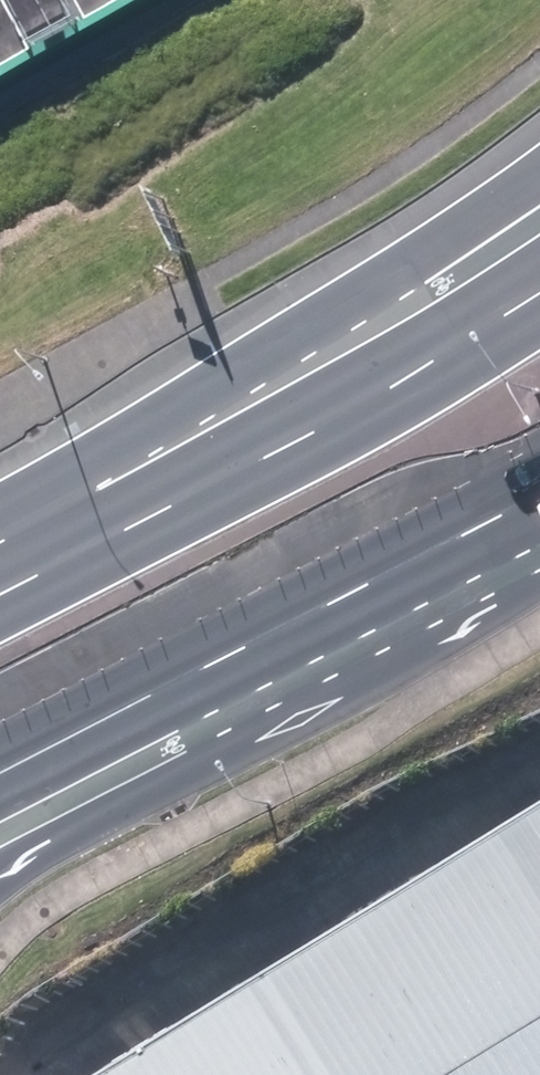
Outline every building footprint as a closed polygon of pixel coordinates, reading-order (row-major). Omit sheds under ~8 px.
[(132,0),(0,0),(0,78),(132,0)] [(111,1074),(539,1074),(539,812),(111,1074)]
